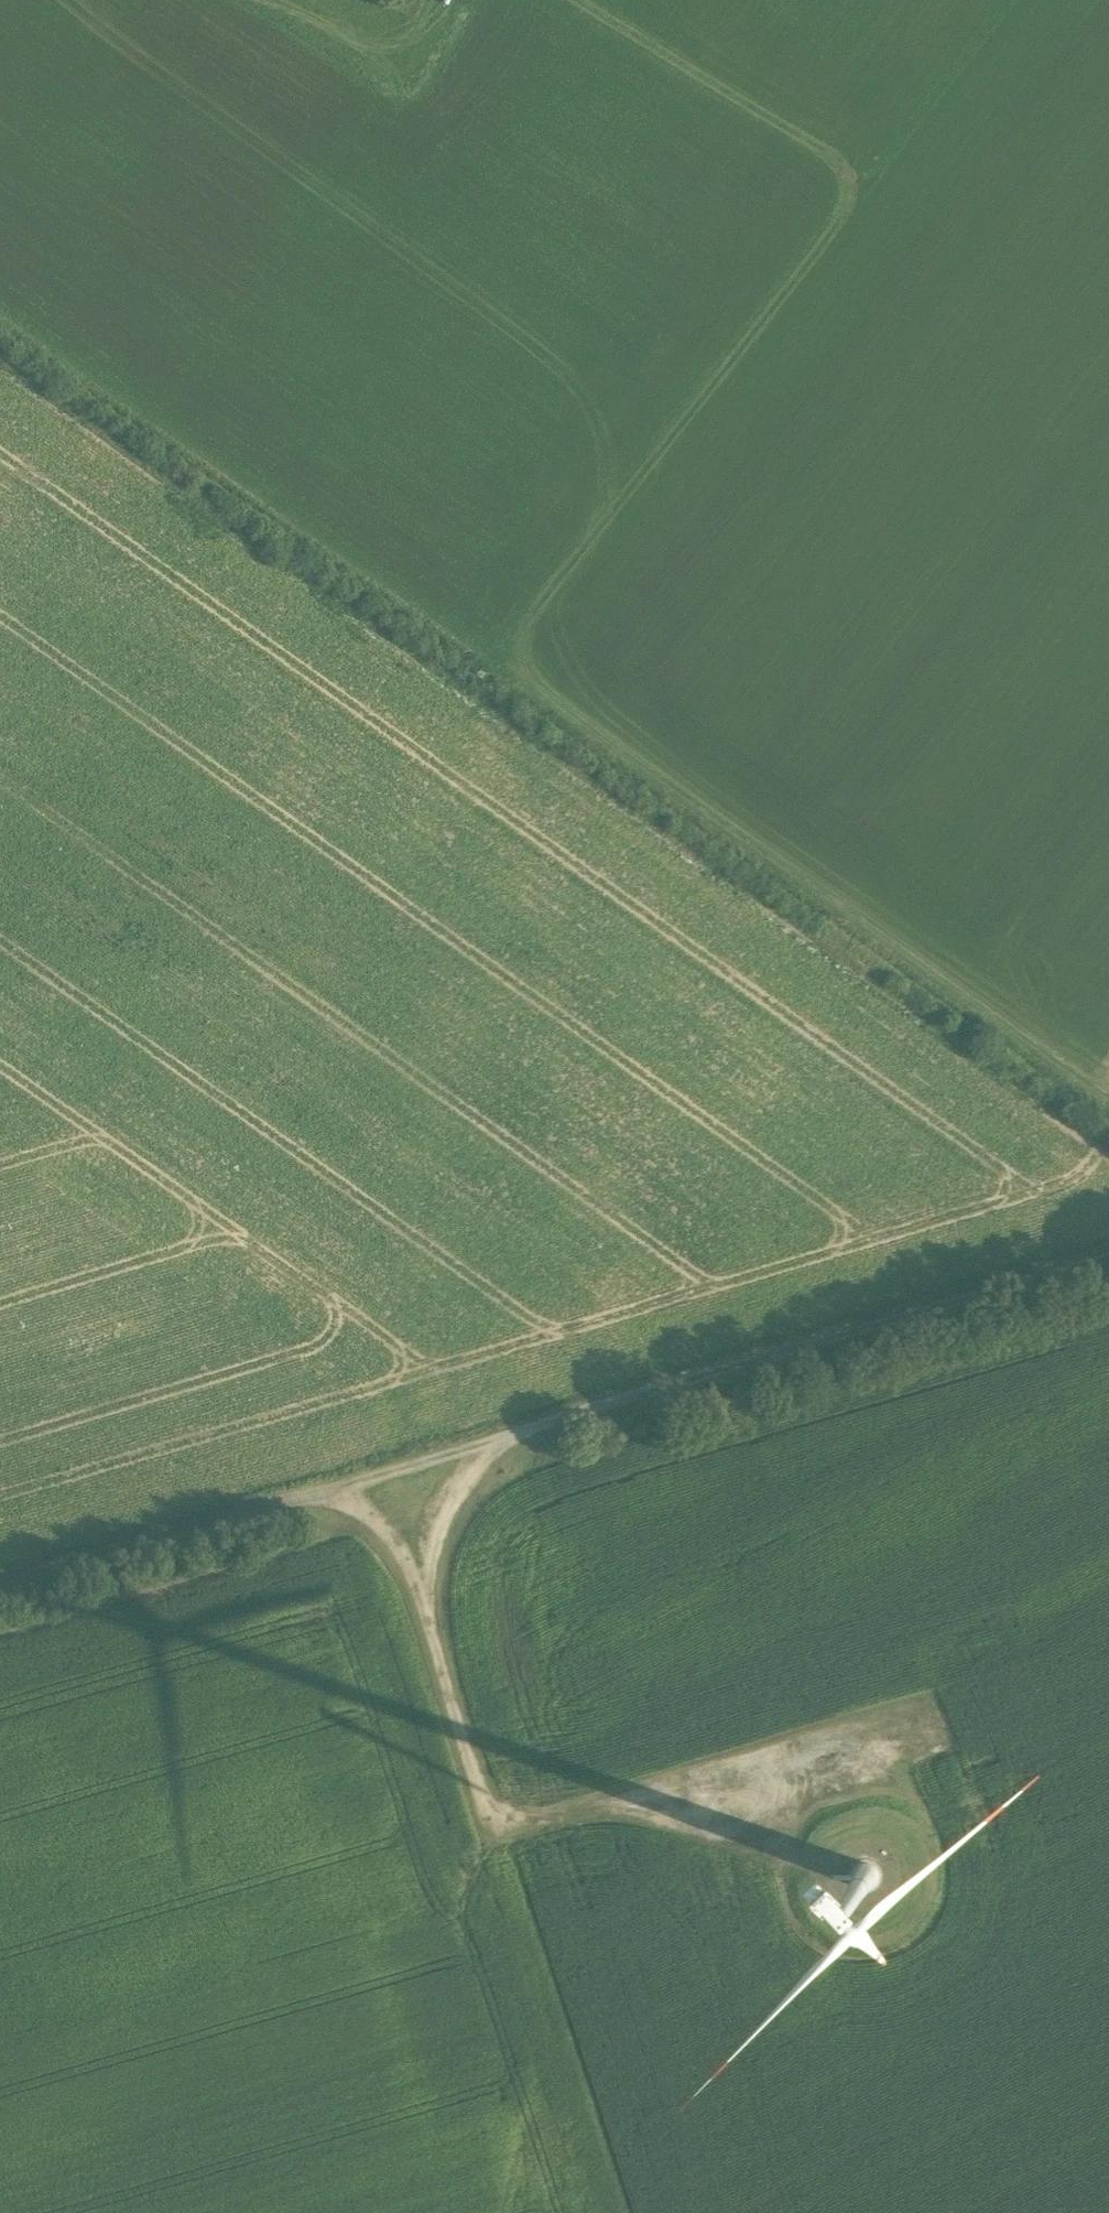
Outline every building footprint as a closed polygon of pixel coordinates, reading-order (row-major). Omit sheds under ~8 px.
[(853,1889),(880,1872),(870,1857),(844,1874),(853,1889)]
